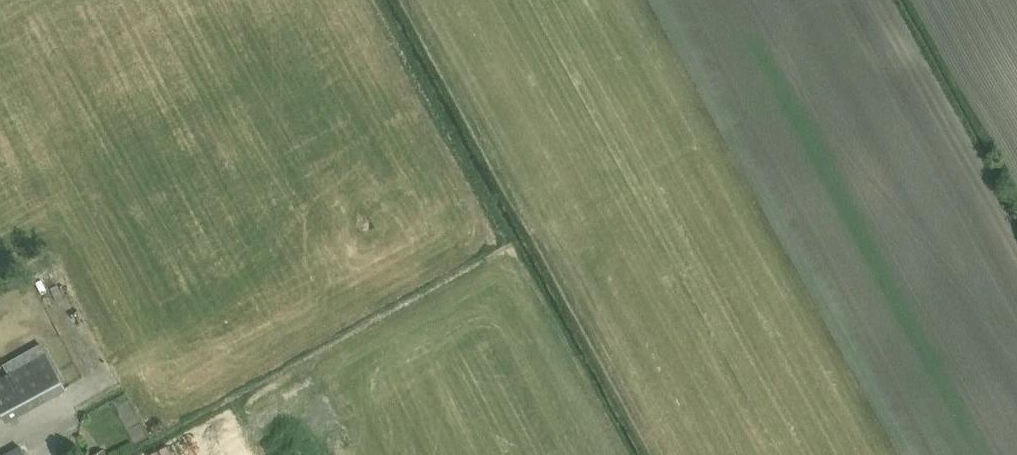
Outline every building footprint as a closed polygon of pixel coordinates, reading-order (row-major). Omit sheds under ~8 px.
[(11,360),(16,368),(0,377),(0,413),(6,424),(67,391),(41,343),(11,360)] [(50,449),(54,454),(65,454),(59,444),(50,449)] [(2,454),(25,454),(20,445),(2,454)]
